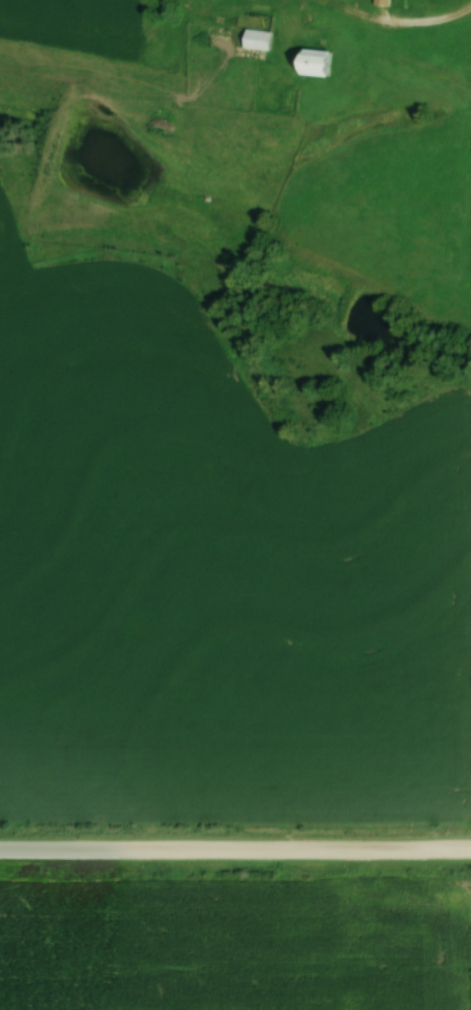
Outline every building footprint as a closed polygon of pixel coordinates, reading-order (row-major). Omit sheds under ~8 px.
[(267,51),(270,31),(243,27),(240,47),(267,51)] [(325,77),(327,51),(294,49),(293,75),(325,77)]
